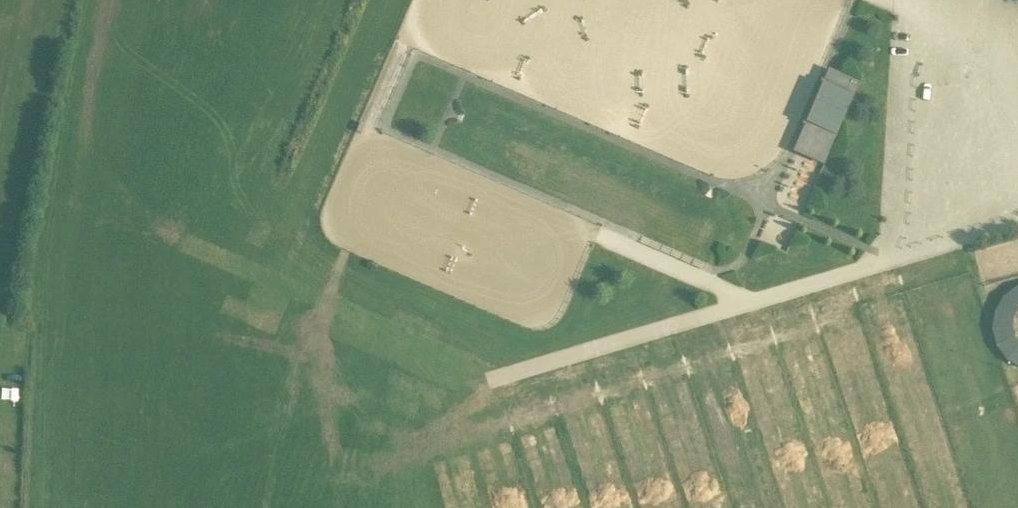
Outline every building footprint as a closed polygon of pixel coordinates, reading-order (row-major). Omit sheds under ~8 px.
[(836,138),(854,97),(825,85),(807,125),(836,138)] [(990,303),(1016,377),(1017,376),(1017,293),(990,303)]
